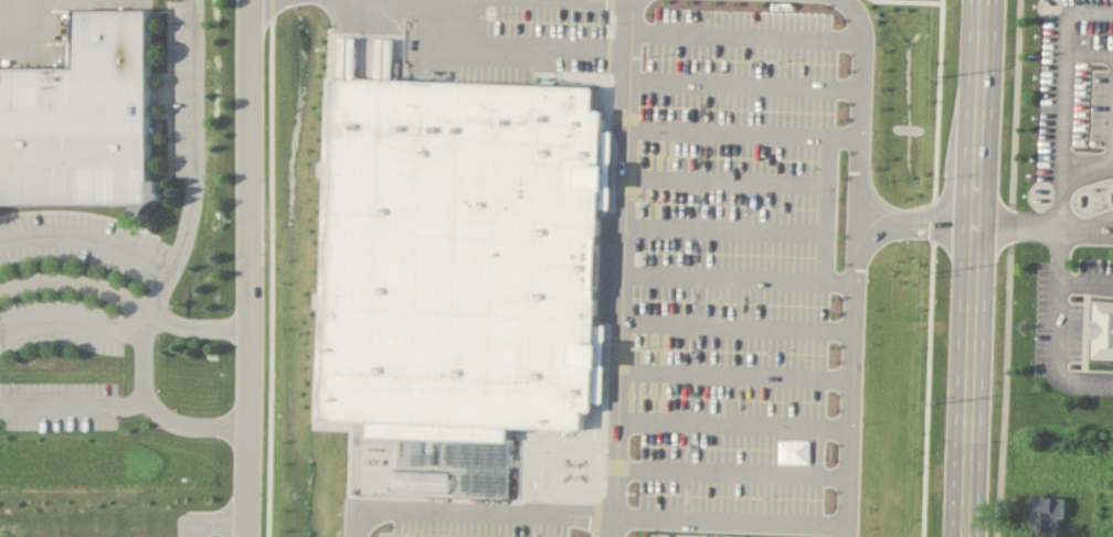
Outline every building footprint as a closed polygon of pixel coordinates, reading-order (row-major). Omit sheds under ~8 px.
[(125,203),(125,213),(145,212),(144,202),(156,201),(155,179),(150,179),(146,7),(69,9),(70,65),(0,67),(0,206),(125,203)] [(328,66),(314,412),(577,422),(577,397),(590,398),(602,98),(590,98),(591,76),(328,66)] [(1093,321),(1092,331),(1092,339),(1092,358),(1112,359),(1112,302),(1093,301),(1093,321)] [(1063,497),(1030,497),(1030,527),(1063,527),(1063,497)]
